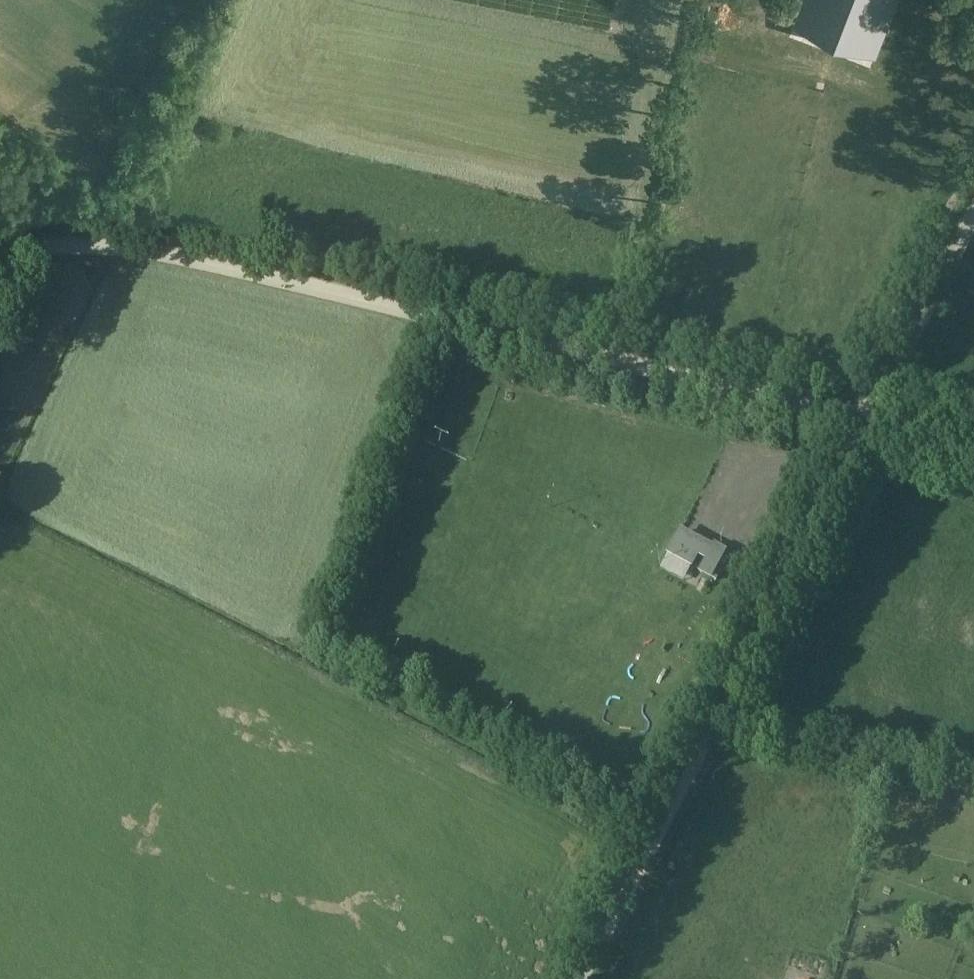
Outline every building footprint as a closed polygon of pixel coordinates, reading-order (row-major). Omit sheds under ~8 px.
[(790,19),(864,49),(884,0),(798,0),(790,19)] [(681,534),(670,556),(691,567),(697,556),(708,561),(714,551),(681,534)] [(708,561),(700,576),(712,582),(713,580),(721,565),(727,552),(716,546),(714,551),(708,561)] [(721,565),(713,580),(716,582),(724,566),(721,565)]
